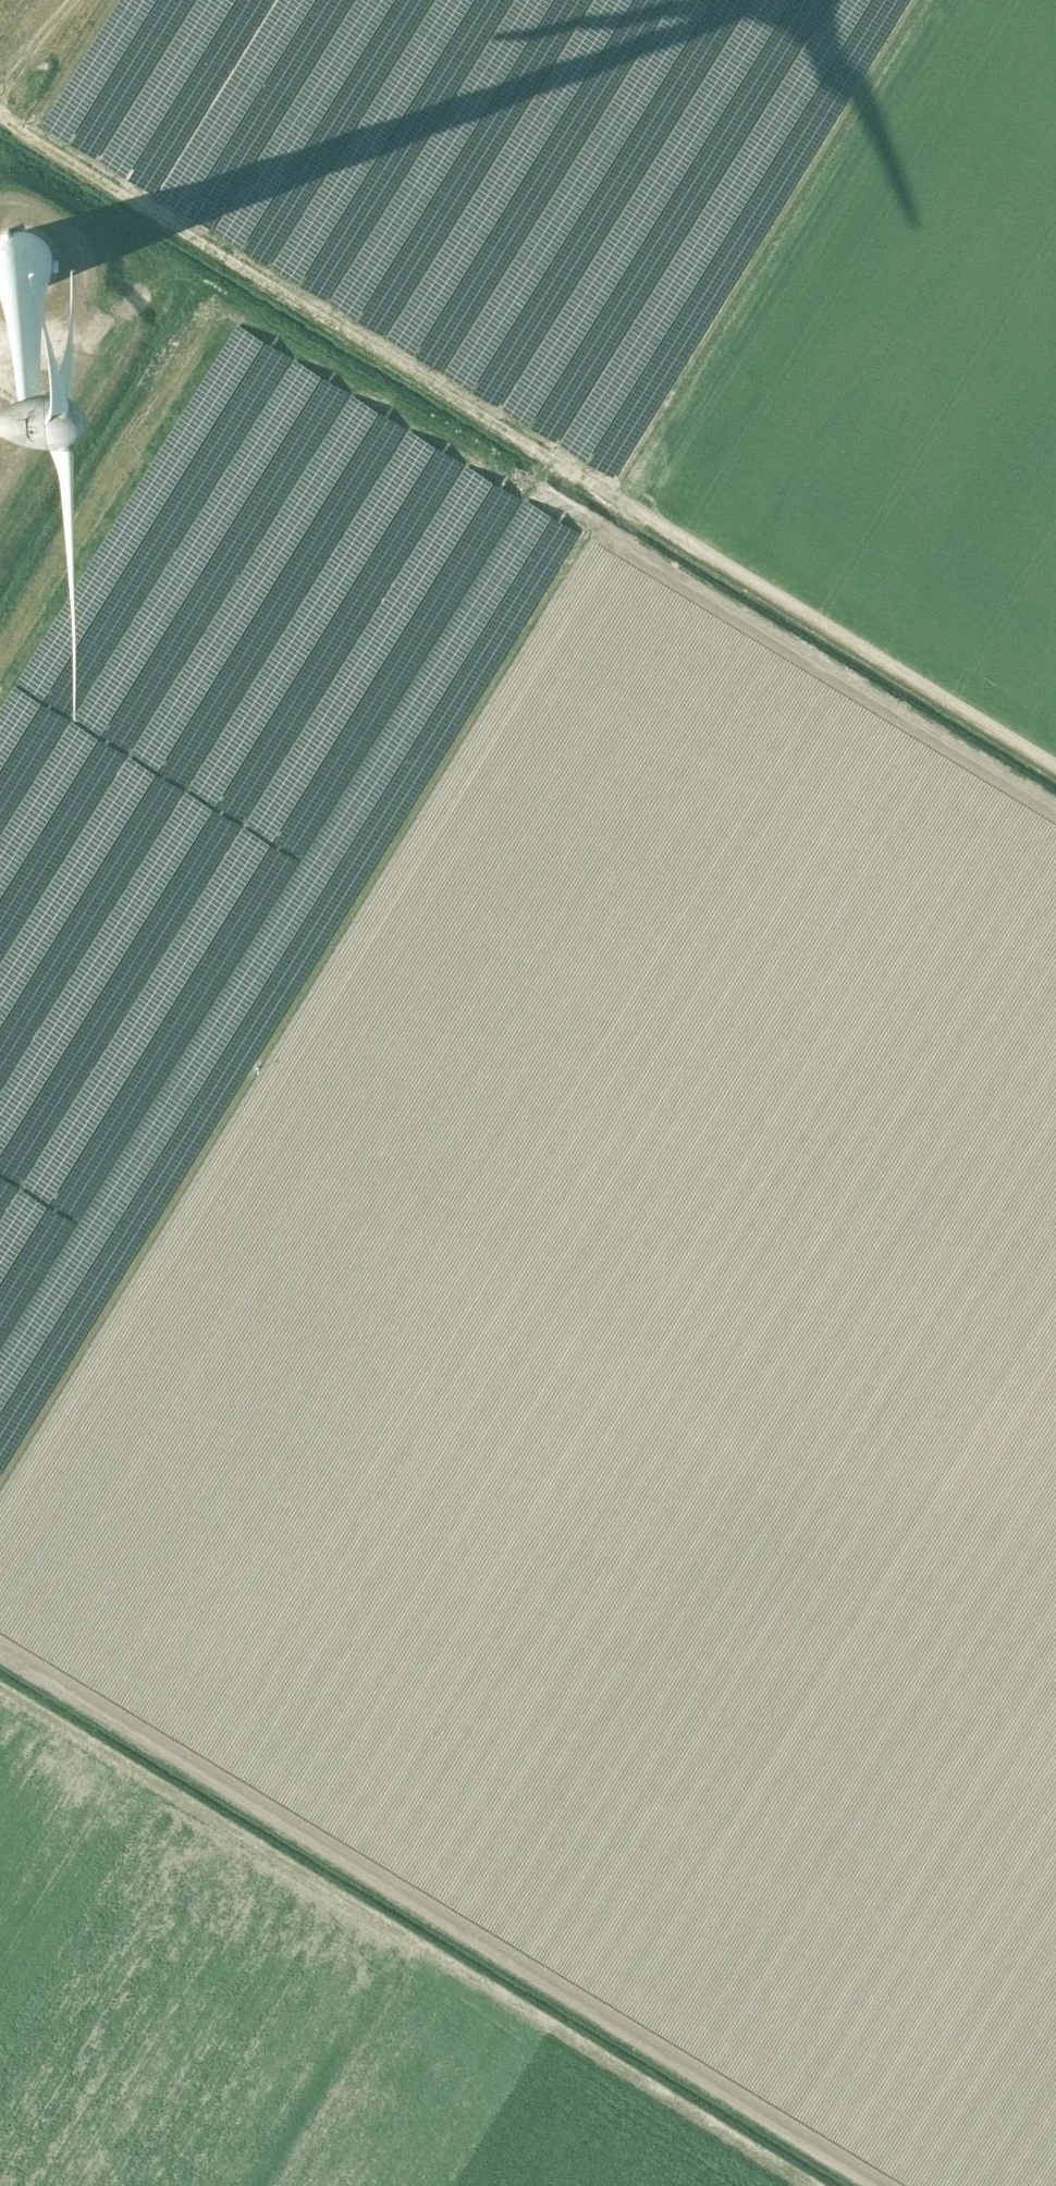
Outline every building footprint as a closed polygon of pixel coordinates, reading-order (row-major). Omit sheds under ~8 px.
[(6,296),(16,299),(26,299),(36,296),(44,290),(51,283),(55,273),(57,263),(55,253),(51,244),(44,236),(36,230),(26,228),(16,228),(6,230),(0,234),(0,292),(6,296)]
